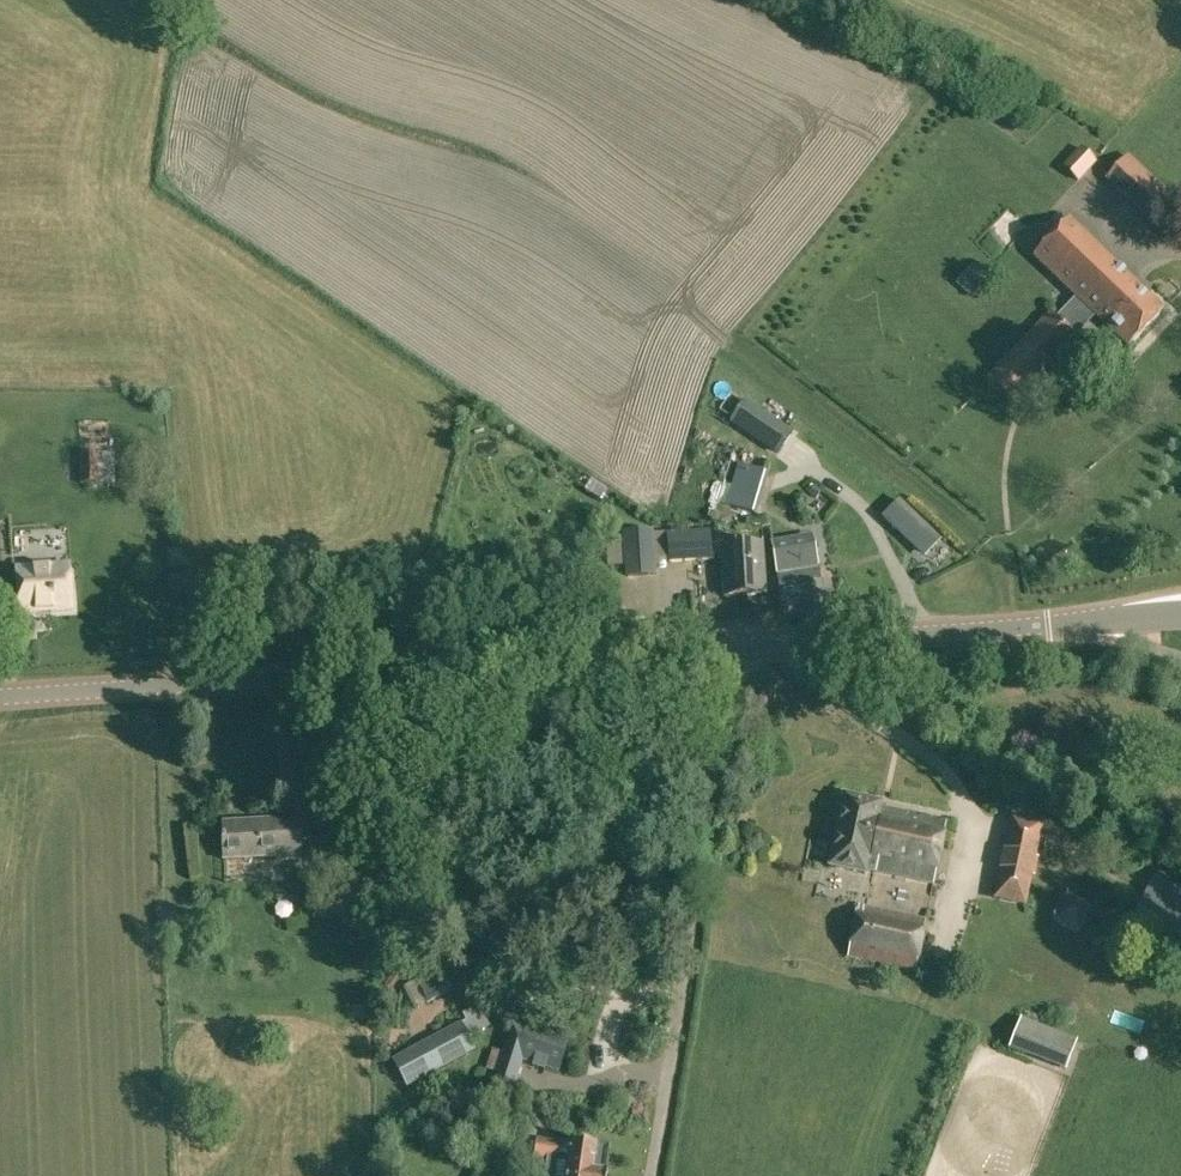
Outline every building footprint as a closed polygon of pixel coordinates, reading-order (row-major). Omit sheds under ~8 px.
[(1064,166),(1080,182),(1097,164),(1081,149),(1064,166)] [(1165,230),(1180,213),(1180,184),(1157,159),(1143,173),(1127,157),(1110,174),(1165,230)] [(1096,316),(1128,347),(1164,311),(1069,220),(1033,256),(1076,297),(1096,316)] [(1127,235),(1112,249),(1131,269),(1146,255),(1127,235)] [(1057,318),(1077,337),(1096,316),(1076,297),(1057,318)] [(986,378),(1013,405),(1078,338),(1077,337),(1057,318),(1050,312),(986,378)] [(779,453),(792,433),(745,401),(731,421),(779,453)] [(711,463),(728,474),(737,461),(720,450),(711,463)] [(81,484),(115,484),(114,454),(80,454),(81,484)] [(840,464),(827,476),(839,489),(852,476),(840,464)] [(728,504),(758,513),(769,474),(740,465),(728,504)] [(608,490),(591,480),(585,491),(601,501),(608,490)] [(858,504),(886,531),(903,513),(876,486),(858,504)] [(668,560),(668,563),(712,560),(711,530),(657,533),(658,561),(668,560)] [(626,535),(629,578),(658,577),(655,533),(626,535)] [(721,548),(724,597),(765,594),(762,546),(721,548)] [(804,611),(806,622),(825,619),(820,586),(818,586),(816,570),(808,571),(807,564),(805,549),(775,554),(778,569),(779,569),(781,581),(783,597),(782,597),(785,614),(804,611)] [(16,569),(20,614),(72,610),(69,565),(16,569)] [(562,577),(562,566),(550,565),(549,577),(562,577)] [(867,869),(933,884),(946,823),(880,809),(881,804),(845,796),(829,867),(866,874),(867,869)] [(276,859),(276,863),(302,861),(299,816),(275,817),(275,821),(223,824),(224,840),(222,841),(223,862),(276,859)] [(1028,831),(1002,824),(996,846),(1023,854),(1028,831)] [(1019,870),(991,863),(986,887),(1014,895),(1019,870)] [(1172,931),(1180,928),(1180,891),(1153,877),(1135,912),(1172,931)] [(847,956),(916,970),(926,920),(857,906),(847,956)] [(418,983),(434,1015),(451,1006),(446,995),(454,991),(444,970),(418,983)] [(492,1013),(474,1016),(477,1037),(495,1034),(492,1013)] [(1066,1069),(1077,1040),(1020,1019),(1010,1047),(1066,1069)] [(393,1059),(407,1087),(475,1050),(461,1023),(393,1059)] [(501,1055),(493,1052),(486,1074),(495,1077),(492,1086),(513,1093),(523,1062),(532,1065),(532,1067),(544,1071),(545,1068),(559,1073),(569,1051),(573,1043),(511,1024),(509,1031),(501,1055)] [(607,1174),(606,1174),(610,1150),(597,1148),(570,1144),(567,1164),(557,1163),(560,1143),(537,1139),(533,1159),(547,1162),(545,1175),(607,1175),(607,1174)]
